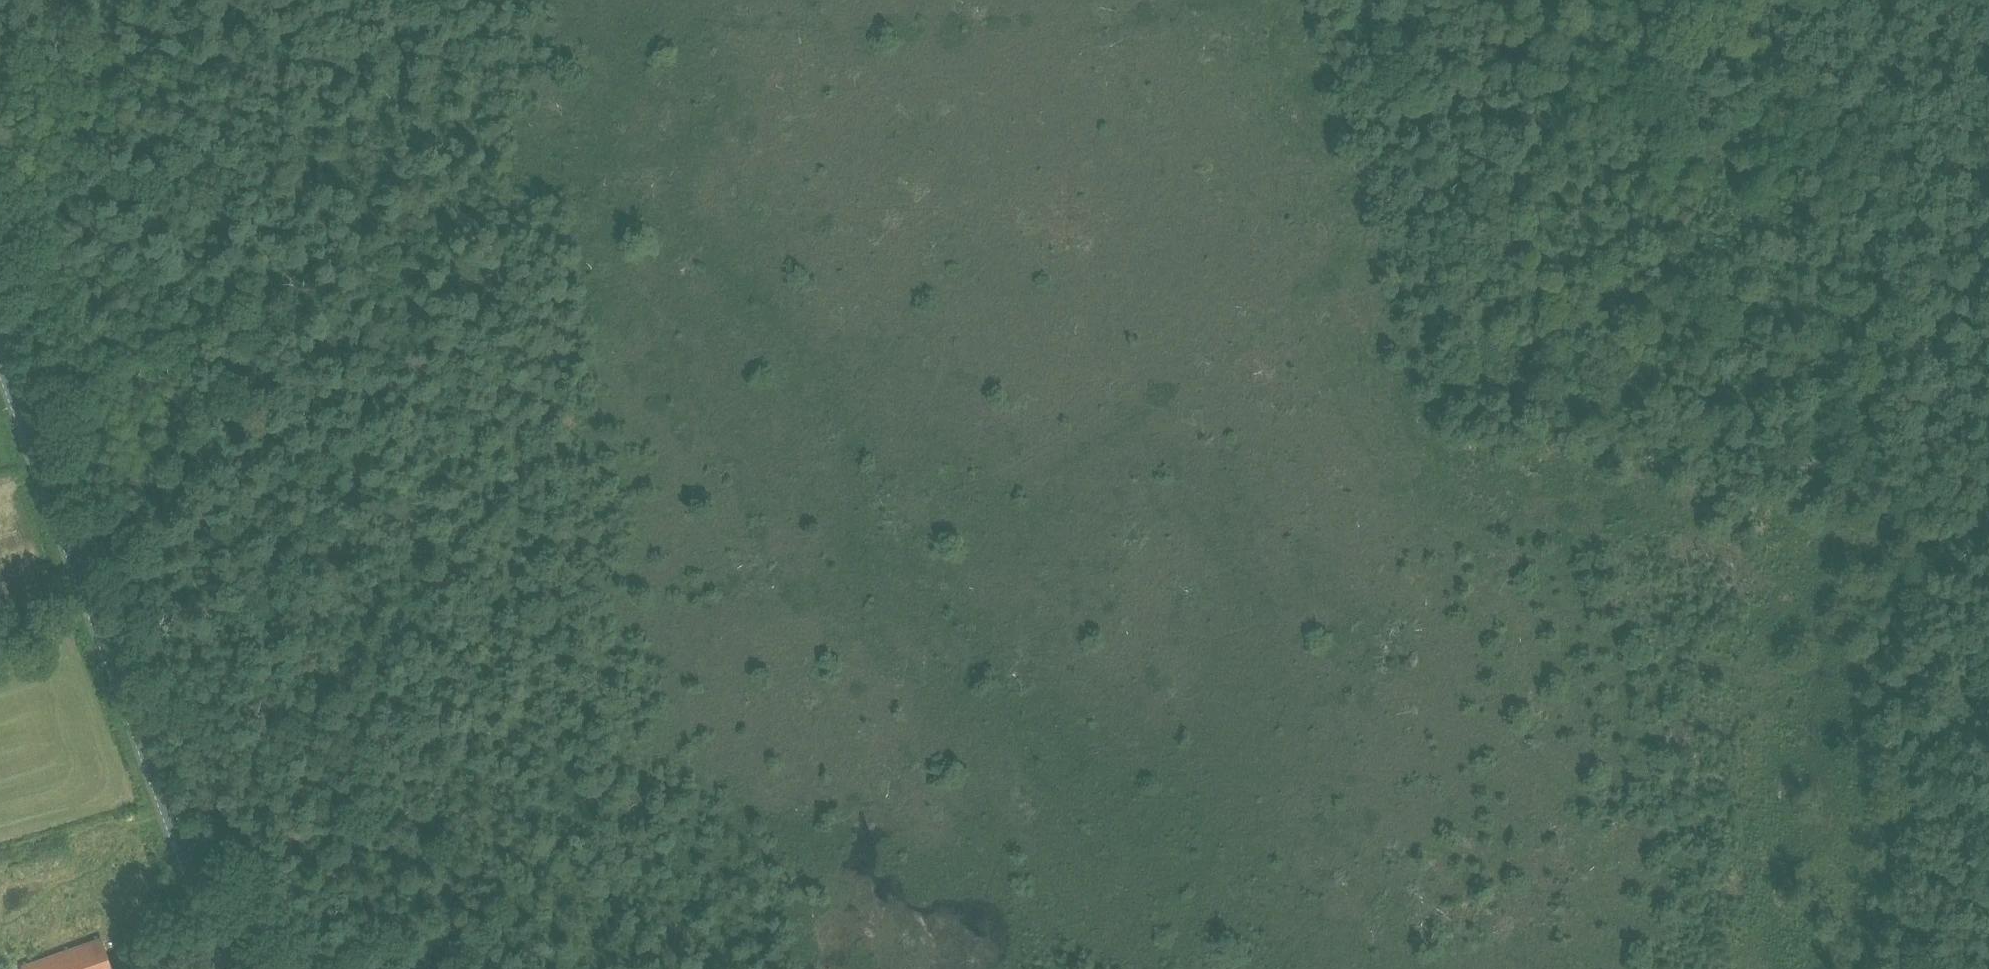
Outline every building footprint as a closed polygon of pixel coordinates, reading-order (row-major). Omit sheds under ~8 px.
[(25,967),(26,968),(113,968),(102,939),(25,967)]
